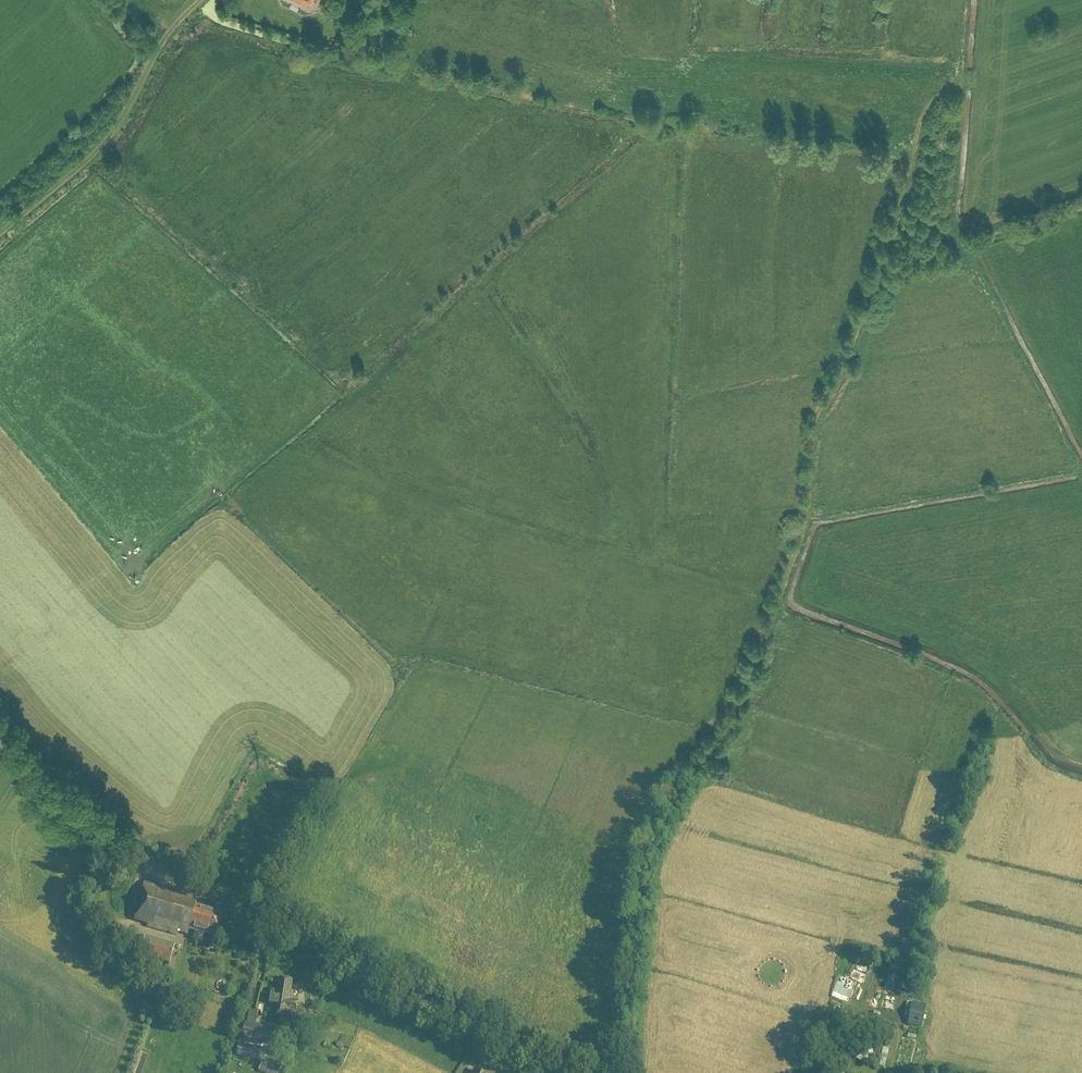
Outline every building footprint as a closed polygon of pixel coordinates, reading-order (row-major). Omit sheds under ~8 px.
[(320,6),(331,11),(336,0),(323,0),(320,6)] [(220,917),(220,914),(195,907),(196,904),(188,902),(187,894),(143,882),(134,920),(143,923),(142,926),(176,936),(177,933),(186,935),(188,930),(193,931),(193,930),(214,936),(218,924),(219,922),(220,919),(220,917)] [(173,945),(143,936),(137,955),(168,964),(173,945)] [(210,939),(209,950),(220,950),(220,939),(210,939)] [(289,1001),(292,982),(279,980),(276,997),(271,997),(270,1005),(275,1006),(273,1015),(280,1016),(279,1021),(287,1022),(288,1018),(289,1018),(290,1011),(296,1012),(297,1002),(289,1001)] [(246,1024),(243,1041),(267,1045),(270,1028),(254,1025),(247,1024),(246,1024)] [(258,1048),(241,1045),(239,1056),(256,1058),(258,1048)] [(856,1061),(869,1064),(872,1053),(859,1050),(856,1061)] [(276,1072),(279,1063),(263,1058),(260,1067),(276,1072)]
